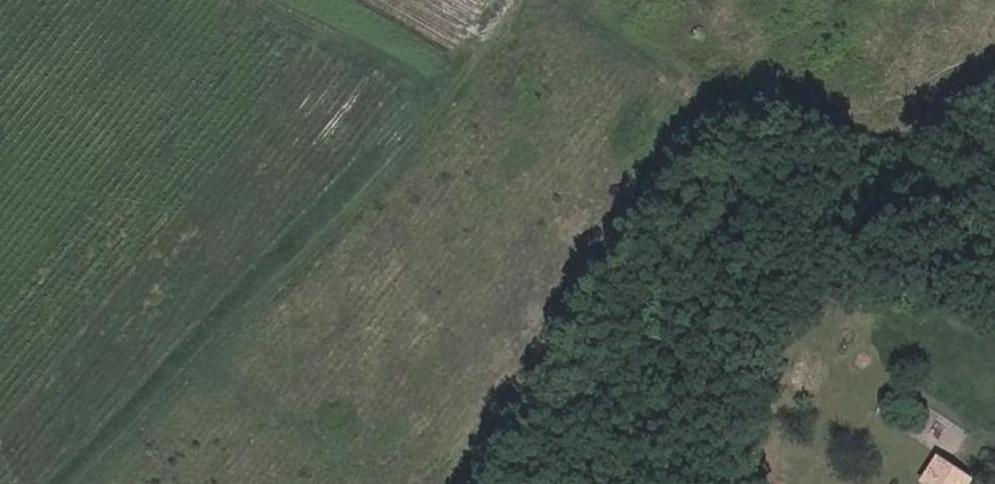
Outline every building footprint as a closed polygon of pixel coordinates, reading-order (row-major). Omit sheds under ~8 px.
[(922,482),(926,483),(969,483),(976,470),(937,451),(922,482)]
